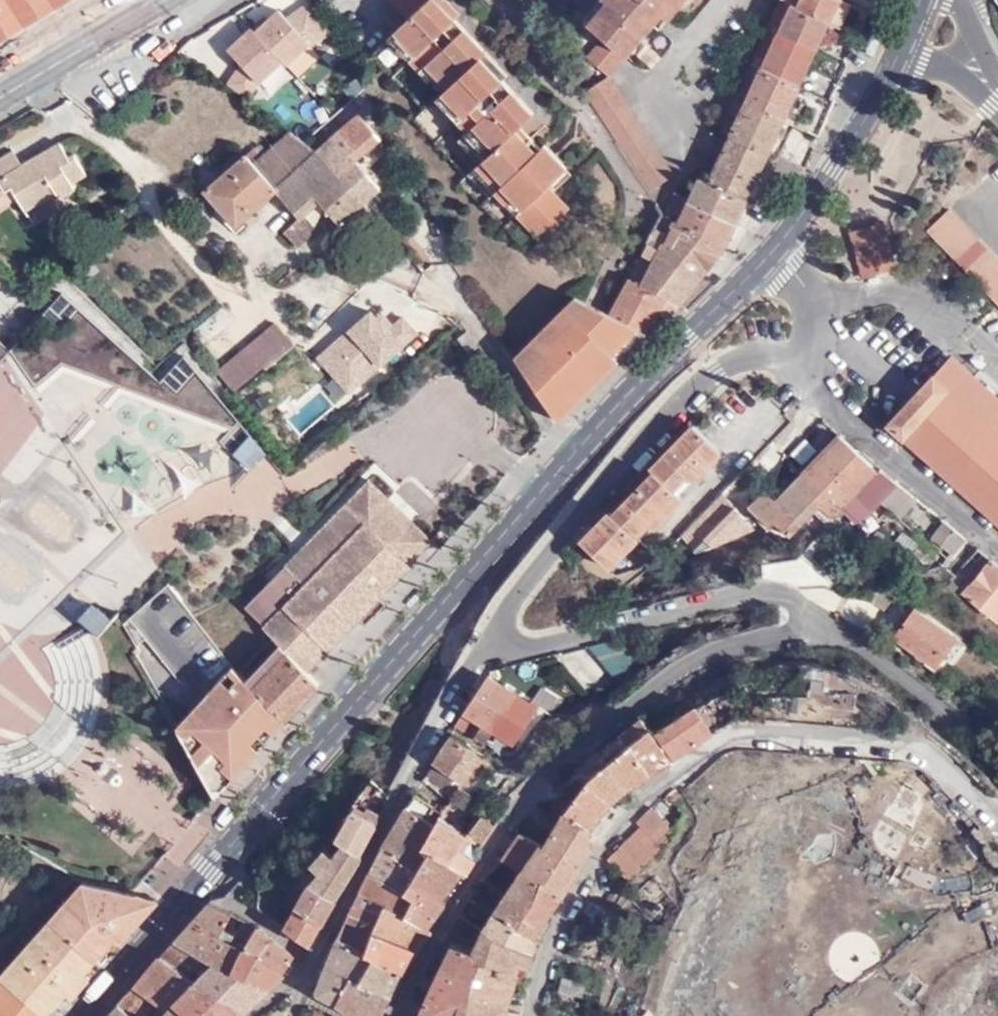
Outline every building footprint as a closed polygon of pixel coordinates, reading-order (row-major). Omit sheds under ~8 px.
[(453,1),(452,0),(395,0),(409,16),(373,50),(424,106),(414,115),(467,172),(461,179),(524,247),(569,205),(558,193),(548,201),(538,191),(547,182),(566,165),(545,143),(542,146),(531,135),(525,141),(513,129),(520,123),(534,110),(504,78),(494,66),(499,60),(457,16),(446,6),(453,1)] [(589,20),(606,34),(629,54),(655,23),(665,11),(671,17),(685,0),(606,0),(589,20)] [(778,31),(790,5),(792,3),(786,0),(783,0),(771,27),(778,31)] [(836,1),(833,0),(799,0),(796,8),(825,24),(836,1)] [(463,10),(453,1),(446,6),(457,16),(463,10)] [(239,69),(225,87),(243,99),(268,78),(274,82),(332,38),(309,3),(283,21),(278,15),(256,35),(251,30),(226,55),(239,69)] [(814,47),(825,24),(796,8),(790,5),(778,31),(814,47)] [(662,28),(671,17),(665,11),(655,23),(662,28)] [(762,66),(778,31),(771,27),(754,64),(762,66)] [(797,82),(814,47),(778,31),(762,66),(797,82)] [(629,54),(606,34),(589,55),(611,73),(629,54)] [(509,72),(499,60),(494,66),(504,78),(509,72)] [(780,118),(797,82),(762,66),(754,64),(738,98),(746,102),(780,118)] [(612,74),(587,89),(652,188),(677,173),(612,74)] [(731,133),(746,102),(738,98),(723,130),(731,133)] [(765,150),(780,118),(746,102),(731,133),(731,135),(765,150)] [(342,135),(356,122),(347,112),(333,125),(342,135)] [(342,135),(319,157),(366,201),(383,186),(359,161),(384,139),(361,117),(356,122),(342,135)] [(773,155),(789,122),(780,118),(765,150),(773,155)] [(531,135),(520,123),(513,129),(525,141),(531,135)] [(742,197),(765,150),(731,135),(710,181),(742,197)] [(319,157),(295,138),(256,167),(246,155),(204,196),(234,227),(277,190),(302,217),(304,214),(321,198),(354,236),(381,216),(366,201),(319,157)] [(0,161),(0,186),(4,193),(11,190),(24,212),(55,194),(58,199),(74,190),(71,184),(86,176),(74,156),(69,159),(60,145),(22,167),(13,153),(0,161)] [(731,220),(742,197),(710,181),(701,175),(691,197),(731,220)] [(548,201),(558,193),(547,182),(538,191),(548,201)] [(720,244),(731,220),(691,197),(676,188),(664,212),(676,220),(720,244)] [(927,223),(997,298),(997,255),(948,202),(927,223)] [(666,237),(676,220),(664,212),(663,214),(654,231),(666,237)] [(304,214),(302,217),(287,230),(300,246),(318,229),(304,214)] [(677,303),(720,244),(676,220),(666,237),(659,249),(648,245),(631,276),(666,296),(677,303)] [(883,222),(864,228),(868,232),(858,247),(854,244),(864,277),(870,275),(866,258),(885,252),(890,269),(897,267),(883,222)] [(868,232),(864,228),(851,232),(854,244),(858,247),(868,232)] [(870,275),(890,269),(885,252),(866,258),(870,275)] [(644,333),(659,310),(666,296),(631,276),(611,312),(644,333)] [(516,354),(558,419),(571,405),(565,397),(618,345),(595,321),(591,325),(580,313),(593,302),(586,299),(575,293),(545,325),(550,331),(539,340),(535,334),(516,354)] [(669,315),(677,303),(666,296),(659,310),(669,315)] [(565,397),(571,405),(644,333),(611,312),(593,302),(580,313),(591,325),(595,321),(618,345),(565,397)] [(305,359),(271,320),(216,372),(237,394),(272,362),(286,378),(305,359)] [(302,342),(298,339),(293,342),(298,347),(302,342)] [(891,423),(997,521),(997,396),(953,356),(891,423)] [(272,362),(237,394),(252,410),(286,378),(272,362)] [(326,381),(300,406),(304,411),(276,436),(289,451),(361,386),(351,374),(334,389),(326,381)] [(608,515),(579,544),(601,566),(615,551),(622,557),(634,543),(632,541),(659,512),(666,518),(680,503),(676,499),(671,495),(685,480),(690,484),(693,486),(706,471),(700,465),(714,450),(692,429),(648,473),(652,476),(612,518),(608,515)] [(841,509),(859,525),(873,510),(898,484),(890,478),(886,481),(841,436),(803,475),(841,509)] [(720,456),(714,450),(700,465),(706,471),(720,456)] [(756,473),(748,465),(735,478),(743,486),(756,473)] [(840,546),(852,533),(832,518),(841,509),(803,475),(776,503),(764,493),(749,509),(769,529),(774,524),(790,539),(815,514),(819,508),(824,513),(820,518),(827,524),(822,529),(840,546)] [(261,625),(260,627),(271,638),(304,669),(355,617),(363,625),(368,621),(367,618),(368,616),(362,610),(370,603),(376,608),(379,608),(380,609),(384,604),(376,596),(430,541),(411,521),(403,529),(380,507),(388,499),(368,480),(243,607),(261,625)] [(676,499),(690,484),(685,480),(671,495),(676,499)] [(889,510),(894,513),(912,495),(898,484),(873,510),(882,518),(889,510)] [(715,497),(674,539),(694,554),(752,529),(715,497)] [(411,521),(388,499),(380,507),(403,529),(411,521)] [(898,517),(947,559),(953,554),(941,544),(954,528),(917,499),(898,517)] [(815,514),(820,518),(824,513),(819,508),(815,514)] [(832,518),(852,533),(859,525),(841,509),(832,518)] [(651,533),(666,518),(659,512),(632,541),(634,543),(649,529),(651,533)] [(941,544),(953,554),(968,539),(954,528),(941,544)] [(615,551),(601,566),(607,572),(622,557),(615,551)] [(992,558),(964,592),(997,620),(997,563),(992,558)] [(198,629),(202,627),(171,587),(169,584),(131,617),(132,619),(133,618),(167,591),(198,629)] [(133,618),(132,619),(197,707),(233,668),(198,629),(167,591),(133,618)] [(362,610),(368,616),(376,608),(370,603),(362,610)] [(914,608),(892,637),(935,670),(957,640),(914,608)] [(233,668),(202,627),(198,629),(233,668)] [(271,638),(264,645),(272,652),(280,660),(261,679),(254,672),(246,664),(237,672),(239,674),(271,708),(284,722),(320,685),(304,669),(271,638)] [(272,652),(254,672),(261,679),(280,660),(272,652)] [(255,724),(271,708),(239,674),(237,672),(233,668),(197,707),(179,726),(209,783),(259,729),(255,724)] [(542,709),(489,676),(465,712),(485,725),(509,739),(518,727),(526,733),(542,709)] [(656,730),(670,758),(709,722),(688,701),(656,730)] [(216,795),(284,722),(271,708),(255,724),(259,729),(209,783),(216,795)] [(456,731),(473,742),(485,725),(465,712),(456,731)] [(563,812),(592,827),(600,815),(616,797),(632,784),(670,758),(656,730),(649,713),(624,734),(630,744),(608,762),(589,778),(577,791),(563,812)] [(454,735),(436,765),(469,785),(488,756),(454,735)] [(911,788),(894,778),(887,787),(876,779),(864,799),(893,816),(911,788)] [(416,796),(414,800),(440,813),(416,796)] [(418,866),(431,844),(427,841),(442,820),(445,816),(440,813),(414,800),(386,847),(418,866)] [(366,802),(356,812),(377,824),(382,813),(366,802)] [(675,829),(666,817),(655,804),(639,822),(643,826),(659,844),(675,829)] [(351,809),(346,817),(334,838),(342,843),(362,855),(377,824),(356,812),(351,809)] [(546,881),(560,894),(596,838),(589,831),(592,827),(563,812),(542,844),(540,843),(527,862),(548,877),(546,881)] [(483,841),(494,823),(481,816),(470,833),(483,841)] [(465,875),(474,859),(460,850),(467,838),(442,820),(427,841),(431,844),(460,871),(465,875)] [(663,848),(659,844),(643,826),(615,852),(636,870),(663,848)] [(523,868),(527,862),(540,843),(520,831),(503,859),(523,868)] [(313,879),(336,899),(350,874),(363,855),(362,855),(342,843),(332,856),(323,849),(309,866),(317,871),(313,879)] [(441,898),(460,871),(431,844),(418,866),(412,875),(441,898)] [(402,890),(412,875),(418,866),(386,847),(372,873),(402,890)] [(536,935),(560,894),(546,881),(548,877),(527,862),(523,868),(497,908),(536,935)] [(975,890),(972,872),(943,879),(927,872),(926,874),(907,865),(900,882),(938,897),(975,890)] [(391,906),(404,914),(413,897),(402,890),(372,873),(363,891),(391,906)] [(446,901),(441,898),(412,875),(402,890),(413,897),(404,914),(429,927),(446,901)] [(297,899),(323,922),(336,899),(313,879),(311,877),(297,899)] [(130,892),(81,883),(0,977),(0,1015),(35,1015),(133,901),(128,897),(130,892)] [(351,912),(380,928),(391,906),(363,891),(351,912)] [(147,897),(130,892),(128,897),(133,901),(35,1015),(56,1015),(124,935),(147,897)] [(155,899),(147,897),(124,935),(155,899)] [(485,928),(496,908),(472,897),(460,913),(485,928)] [(297,899),(282,929),(309,947),(323,922),(297,899)] [(222,926),(232,912),(210,900),(176,940),(214,960),(224,966),(240,945),(229,939),(232,932),(222,926)] [(434,929),(429,927),(404,914),(391,906),(380,928),(420,949),(434,929)] [(541,937),(536,935),(497,908),(496,908),(485,928),(484,930),(509,942),(526,951),(534,954),(541,937)] [(368,952),(380,928),(351,912),(339,937),(368,952)] [(254,926),(240,945),(284,972),(293,958),(254,926)] [(404,971),(420,949),(380,928),(368,952),(376,956),(404,971)] [(498,967),(509,942),(484,930),(477,951),(475,958),(498,967)] [(317,993),(337,1001),(358,964),(369,971),(376,956),(368,952),(339,937),(317,993)] [(214,960),(176,940),(162,956),(196,980),(214,960)] [(517,973),(521,963),(526,951),(509,942),(498,967),(517,973)] [(491,1003),(491,999),(465,990),(475,958),(477,951),(453,943),(431,993),(422,1013),(431,1015),(488,1015),(491,1003)] [(284,972),(240,945),(224,966),(268,987),(284,972)] [(528,966),(534,954),(526,951),(521,963),(528,966)] [(196,980),(162,956),(135,987),(165,1009),(175,998),(196,980)] [(404,971),(376,956),(369,971),(358,964),(337,1001),(361,1015),(382,1015),(404,971)] [(508,1004),(517,973),(498,967),(475,958),(465,990),(491,999),(491,1003),(507,1010),(509,1004),(508,1004)] [(268,987),(224,966),(214,960),(196,980),(242,1009),(268,987)] [(242,1009),(196,980),(175,998),(195,1015),(234,1015),(242,1009)] [(165,1009),(135,987),(119,1005),(133,1015),(159,1015),(165,1009)] [(175,998),(165,1009),(159,1015),(195,1015),(175,998)] [(509,1004),(507,1010),(491,1003),(488,1015),(520,1015),(521,1009),(509,1004)] [(110,1015),(133,1015),(119,1005),(109,1015),(110,1015)]
